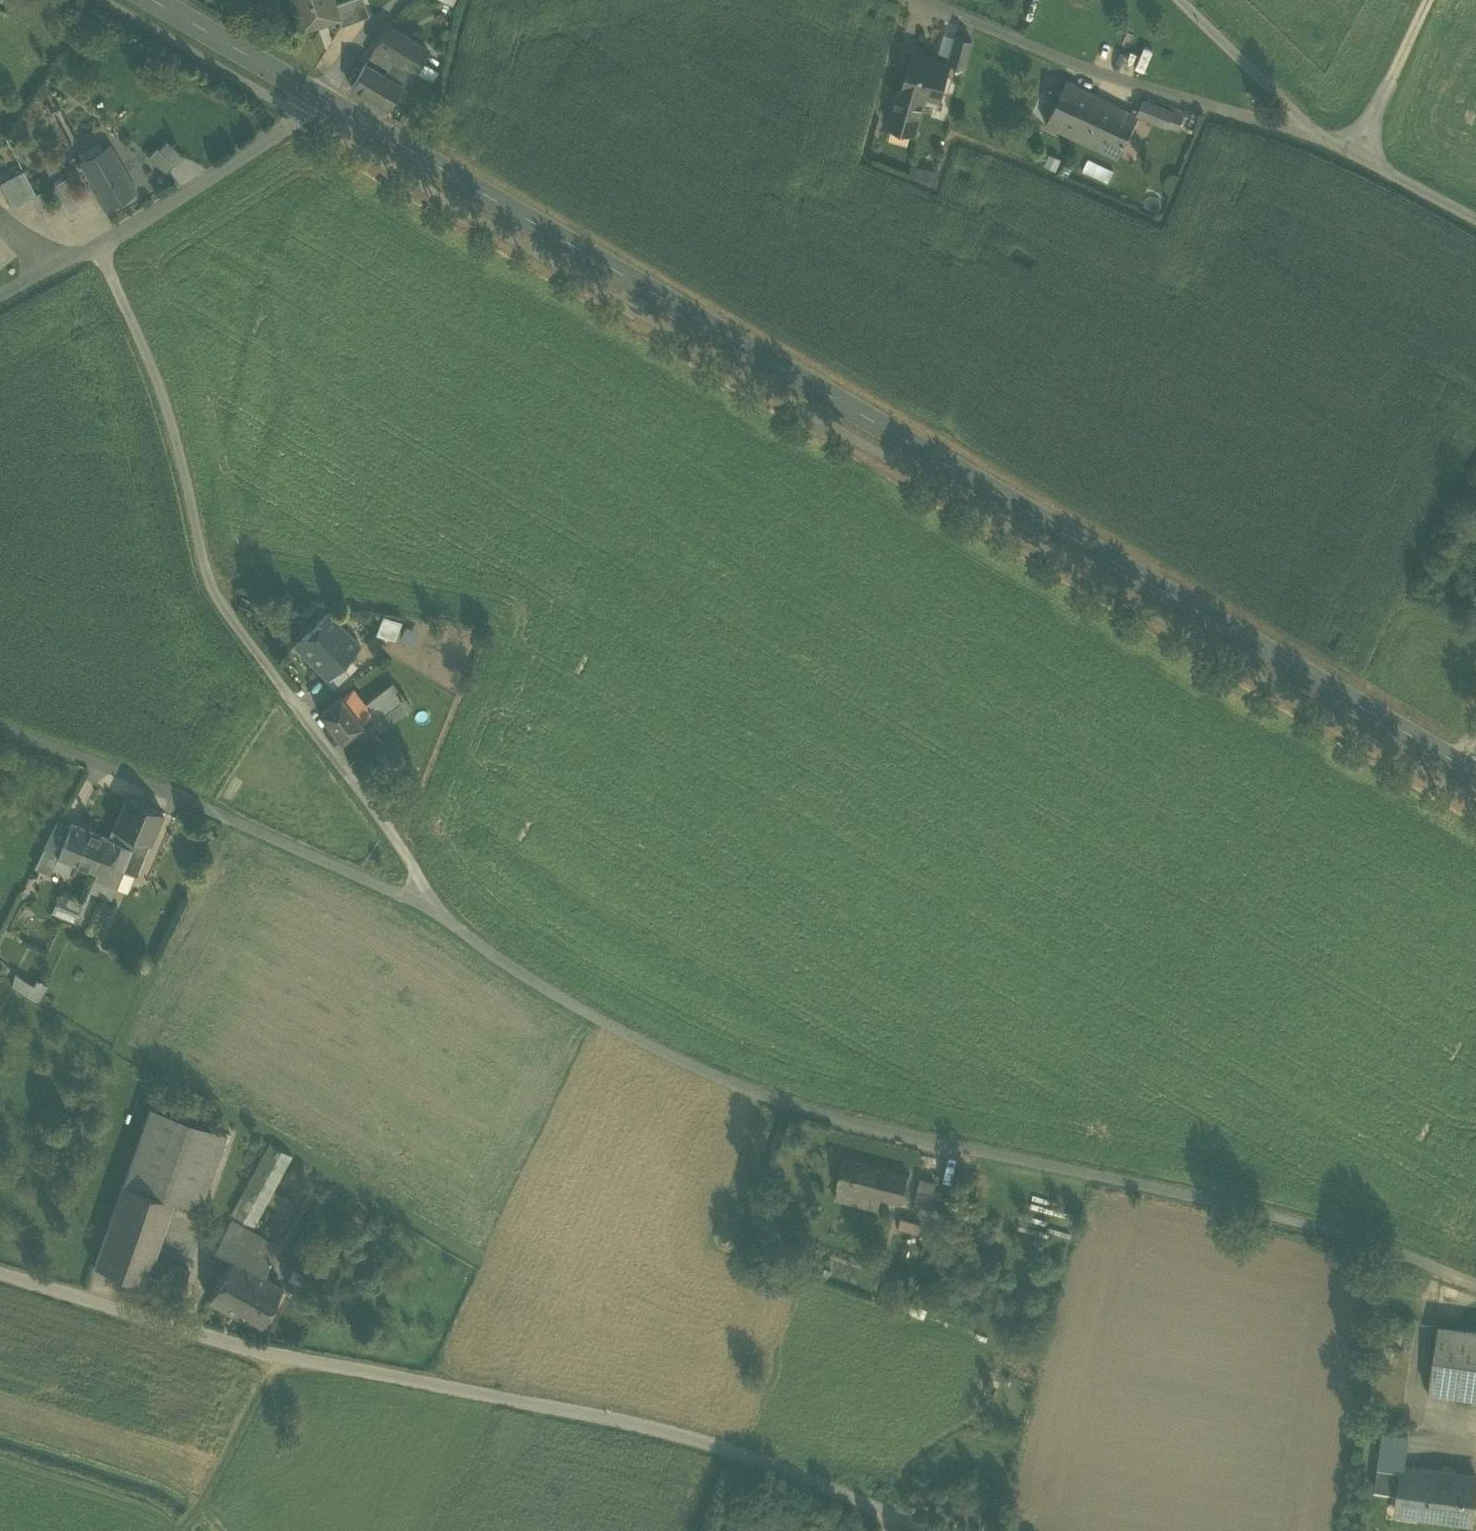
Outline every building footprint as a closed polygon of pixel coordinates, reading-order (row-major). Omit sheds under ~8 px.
[(300,29),(337,17),(338,16),(334,4),(333,0),(291,0),(300,29)] [(340,25),(368,14),(363,0),(344,0),(334,4),(338,16),(337,17),(340,25)] [(374,47),(374,48),(410,69),(413,71),(426,49),(387,25),(374,47)] [(939,53),(951,56),(956,36),(944,33),(939,53)] [(954,64),(965,67),(972,41),(956,36),(951,56),(950,59),(952,60),(954,62),(954,64)] [(400,85),(410,69),(374,48),(369,57),(388,68),(384,75),(400,84),(400,85)] [(888,125),(915,132),(925,96),(926,92),(941,96),(950,64),(934,60),(935,57),(912,50),(902,88),(899,87),(888,125)] [(386,107),(400,84),(384,75),(364,64),(351,87),(386,107)] [(1046,124),(1118,158),(1138,117),(1138,116),(1136,115),(1066,80),(1060,94),(1054,91),(1049,102),(1055,105),(1046,124)] [(926,92),(925,96),(940,101),(941,96),(926,92)] [(1138,117),(1168,128),(1169,125),(1174,112),(1143,100),(1136,115),(1138,116),(1138,117)] [(1182,115),(1174,112),(1169,125),(1178,129),(1182,115)] [(167,139),(159,147),(171,159),(174,161),(182,152),(167,139)] [(78,160),(100,205),(129,190),(107,145),(78,160)] [(163,168),(171,159),(159,147),(157,145),(148,154),(163,168)] [(11,205),(34,193),(20,168),(0,179),(0,184),(11,205)] [(72,174),(35,190),(44,209),(80,192),(72,174)] [(324,679),(338,665),(357,646),(327,612),(294,645),(324,679)] [(382,612),(376,631),(395,637),(401,618),(382,612)] [(413,643),(419,629),(404,623),(398,637),(413,643)] [(322,680),(331,689),(346,674),(338,665),(324,679),(322,680)] [(372,714),(378,721),(406,700),(395,685),(367,706),(372,714)] [(319,712),(340,740),(361,724),(360,723),(372,714),(367,706),(352,688),(340,697),(340,696),(319,712)] [(125,796),(108,838),(131,847),(130,849),(144,854),(162,811),(125,796)] [(43,848),(57,855),(70,825),(57,820),(43,848)] [(57,856),(90,869),(103,836),(70,823),(70,825),(57,855),(57,856)] [(114,888),(130,849),(131,847),(108,838),(103,836),(90,869),(95,872),(88,890),(104,896),(108,885),(114,888)] [(51,914),(75,923),(83,902),(59,893),(51,914)] [(11,988),(41,998),(46,983),(16,974),(11,988)] [(123,1181),(198,1207),(225,1132),(181,1116),(186,1101),(155,1090),(149,1105),(123,1181)] [(230,1213),(254,1226),(292,1155),(268,1142),(230,1213)] [(837,1185),(838,1186),(881,1196),(902,1201),(909,1174),(843,1158),(837,1185)] [(915,1200),(930,1204),(934,1188),(936,1180),(920,1177),(915,1200)] [(188,1269),(153,1258),(173,1199),(122,1182),(94,1264),(145,1281),(181,1292),(188,1269)] [(878,1208),(881,1196),(838,1186),(835,1198),(878,1208)] [(930,1204),(934,1205),(958,1211),(962,1195),(934,1188),(930,1204)] [(956,1221),(958,1211),(934,1205),(932,1215),(956,1221)] [(918,1232),(920,1222),(901,1217),(898,1227),(918,1232)] [(214,1249),(220,1252),(236,1224),(230,1220),(214,1249)] [(230,1258),(262,1274),(273,1256),(267,1252),(272,1244),(236,1224),(220,1252),(230,1258)] [(267,1252),(273,1256),(278,1248),(272,1244),(267,1252)] [(208,1299),(258,1328),(282,1286),(262,1274),(230,1258),(208,1299)] [(1475,1395),(1475,1331),(1437,1325),(1428,1389),(1475,1395)] [(1378,1467),(1401,1471),(1402,1465),(1404,1466),(1408,1434),(1383,1430),(1378,1467)] [(1401,1471),(1399,1488),(1396,1509),(1471,1520),(1475,1485),(1475,1476),(1404,1466),(1402,1465),(1401,1471)] [(1375,1485),(1399,1488),(1401,1471),(1378,1467),(1375,1485)]
